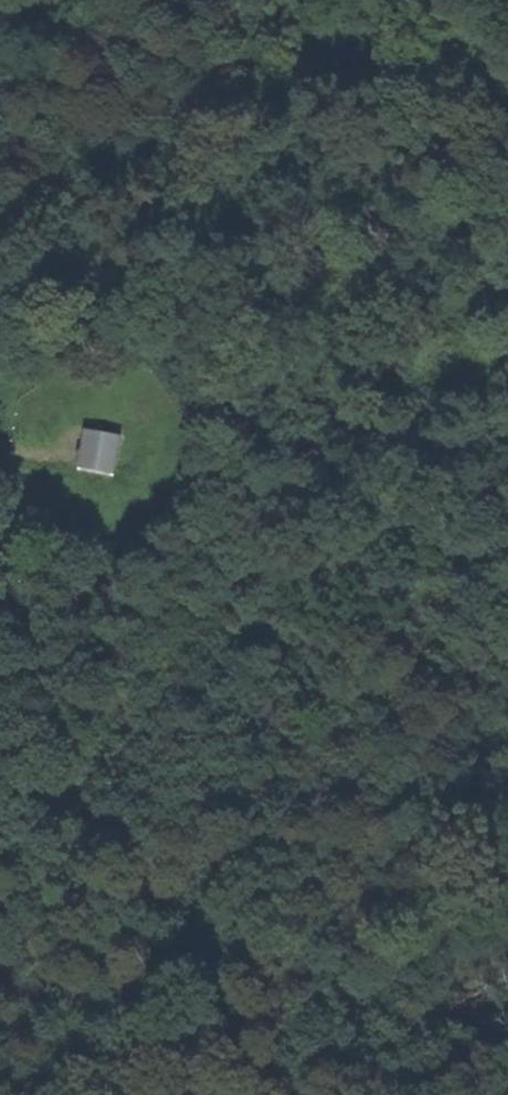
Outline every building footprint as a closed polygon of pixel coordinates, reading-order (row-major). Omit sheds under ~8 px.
[(121,434),(83,428),(77,465),(114,471),(121,434)]
